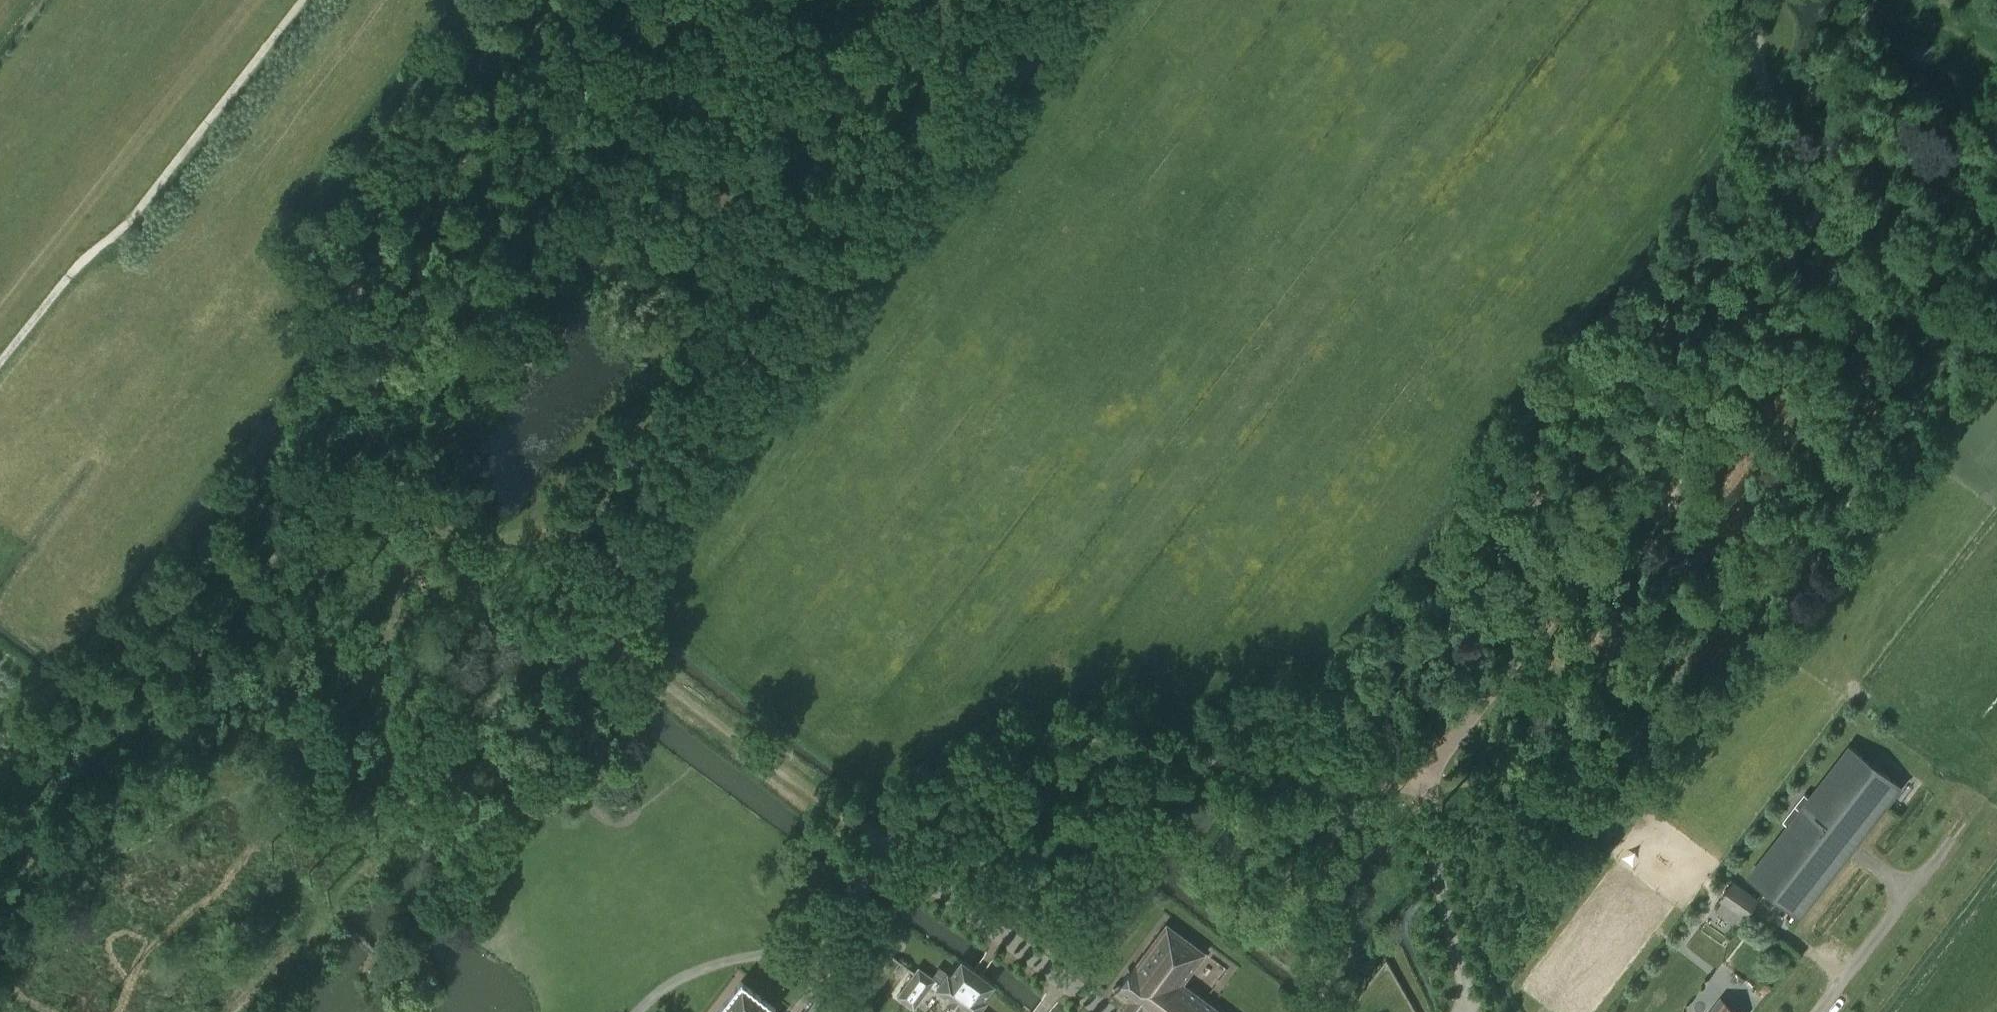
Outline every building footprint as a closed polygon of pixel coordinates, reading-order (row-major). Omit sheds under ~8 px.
[(1849,743),(1810,794),(1806,791),(1783,820),(1787,823),(1746,875),(1801,917),(1904,785),(1849,743)] [(1720,898),(1745,917),(1759,898),(1734,879),(1720,898)] [(1140,1011),(1223,1011),(1183,983),(1205,953),(1166,924),(1114,992),(1140,1011)] [(961,960),(950,974),(947,972),(940,981),(918,966),(896,996),(913,1008),(930,985),(968,1011),(984,1011),(980,1009),(986,1000),(983,998),(993,983),(961,960)] [(775,1008),(739,980),(715,1011),(772,1011),(775,1008)] [(1721,996),(1709,1011),(1741,1011),(1721,996)] [(829,1008),(816,998),(805,1011),(826,1011),(829,1008)]
